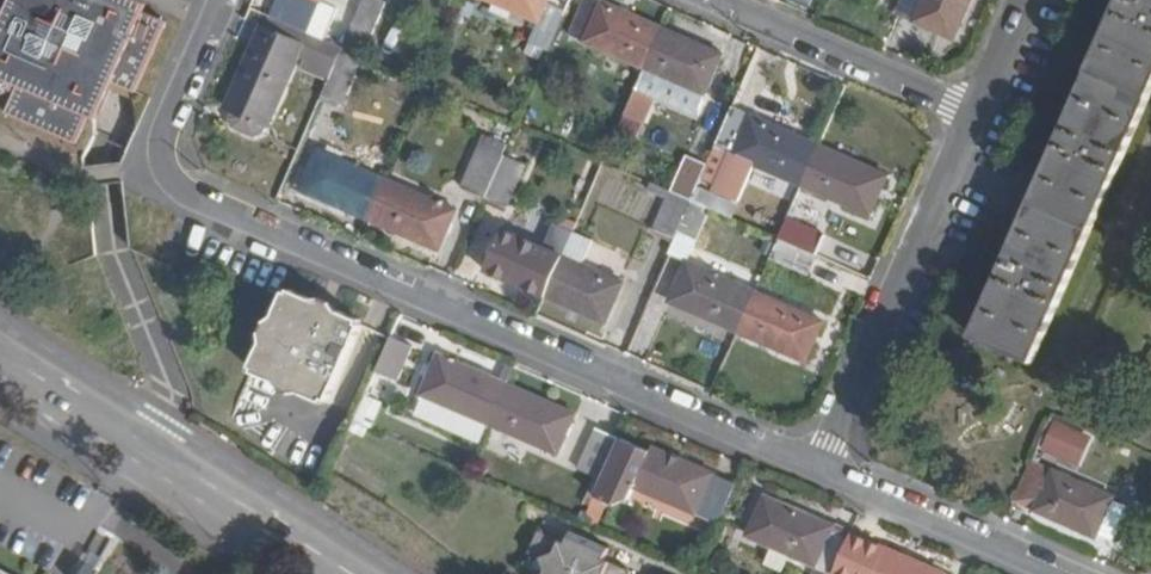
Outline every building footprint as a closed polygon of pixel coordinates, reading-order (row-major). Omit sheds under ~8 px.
[(11,92),(18,93),(10,115),(79,145),(99,100),(108,79),(138,91),(166,20),(120,0),(0,0),(0,74),(2,75),(2,81),(11,92)] [(332,26),(340,7),(327,0),(278,0),(278,2),(332,26)] [(354,22),(375,31),(390,0),(365,0),(354,22)] [(540,18),(531,39),(551,48),(568,11),(549,2),(549,0),(500,0),(540,18)] [(664,26),(606,0),(604,3),(597,0),(585,0),(570,34),(647,67),(664,26)] [(916,20),(956,38),(972,0),(925,0),(916,20)] [(1032,360),(1150,91),(1150,0),(1123,0),(975,335),(1032,360)] [(235,108),(269,124),(295,67),(299,56),(306,58),(333,71),(344,46),(273,14),(258,47),(255,47),(229,106),(235,108)] [(724,53),(664,26),(647,67),(706,94),(724,53)] [(329,82),(323,96),(343,104),(365,55),(344,46),(333,71),(329,82)] [(333,71),(306,58),(301,70),(329,82),(333,71)] [(11,92),(2,81),(0,83),(0,100),(11,92)] [(639,86),(626,113),(644,121),(657,93),(639,86)] [(804,184),(821,145),(734,107),(707,168),(704,177),(716,182),(713,189),(740,201),(757,164),(804,184)] [(269,124),(235,108),(231,116),(236,125),(257,135),(265,132),(269,124)] [(465,186),(486,196),(505,154),(483,144),(465,186)] [(890,175),(821,145),(804,184),(872,214),(890,175)] [(305,188),(373,217),(390,177),(322,147),(305,188)] [(505,154),(486,196),(509,205),(527,165),(505,154)] [(694,199),(704,177),(707,168),(685,159),(672,190),(694,199)] [(390,177),(373,217),(441,247),(458,207),(390,177)] [(677,237),(694,199),(672,190),(652,181),(648,189),(667,197),(653,228),(677,237)] [(669,253),(689,263),(690,262),(715,208),(694,199),(677,237),(669,253)] [(781,237),(819,254),(827,235),(789,217),(781,237)] [(487,268),(548,294),(576,230),(556,221),(545,245),(505,228),(487,268)] [(576,230),(548,294),(608,321),(633,264),(591,246),(594,238),(576,230)] [(810,273),(819,254),(781,237),(773,256),(810,273)] [(672,300),(740,331),(758,291),(690,262),(689,263),(672,300)] [(284,298),(253,369),(257,371),(255,374),(278,383),(285,392),(294,396),(304,395),(326,405),(328,401),(331,403),(364,327),(360,325),(362,322),(340,313),(335,304),(322,299),(312,300),(292,291),(290,295),(286,293),(284,298)] [(758,291),(740,331),(808,361),(825,322),(758,291)] [(393,335),(378,369),(400,379),(414,345),(393,335)] [(424,391),(493,422),(509,382),(442,352),(424,391)] [(509,382),(493,422),(559,452),(576,412),(509,382)] [(1086,466),(1097,435),(1055,419),(1043,450),(1086,466)] [(604,476),(622,436),(599,425),(582,466),(604,476)] [(604,476),(597,493),(616,501),(633,493),(636,485),(721,523),(738,484),(654,446),(651,450),(622,436),(604,476)] [(1034,457),(1015,499),(1099,536),(1100,534),(1116,495),(1034,457)] [(585,520),(604,528),(616,501),(597,493),(585,520)] [(836,573),(853,533),(767,495),(749,534),(774,545),(793,554),(836,573)] [(1133,502),(1116,495),(1100,534),(1116,541),(1133,502)] [(633,570),(608,558),(611,548),(574,531),(569,541),(542,529),(527,565),(530,573),(632,573),(633,570)] [(793,554),(774,545),(767,562),(785,570),(793,554)] [(947,573),(889,548),(877,573),(947,573)]
